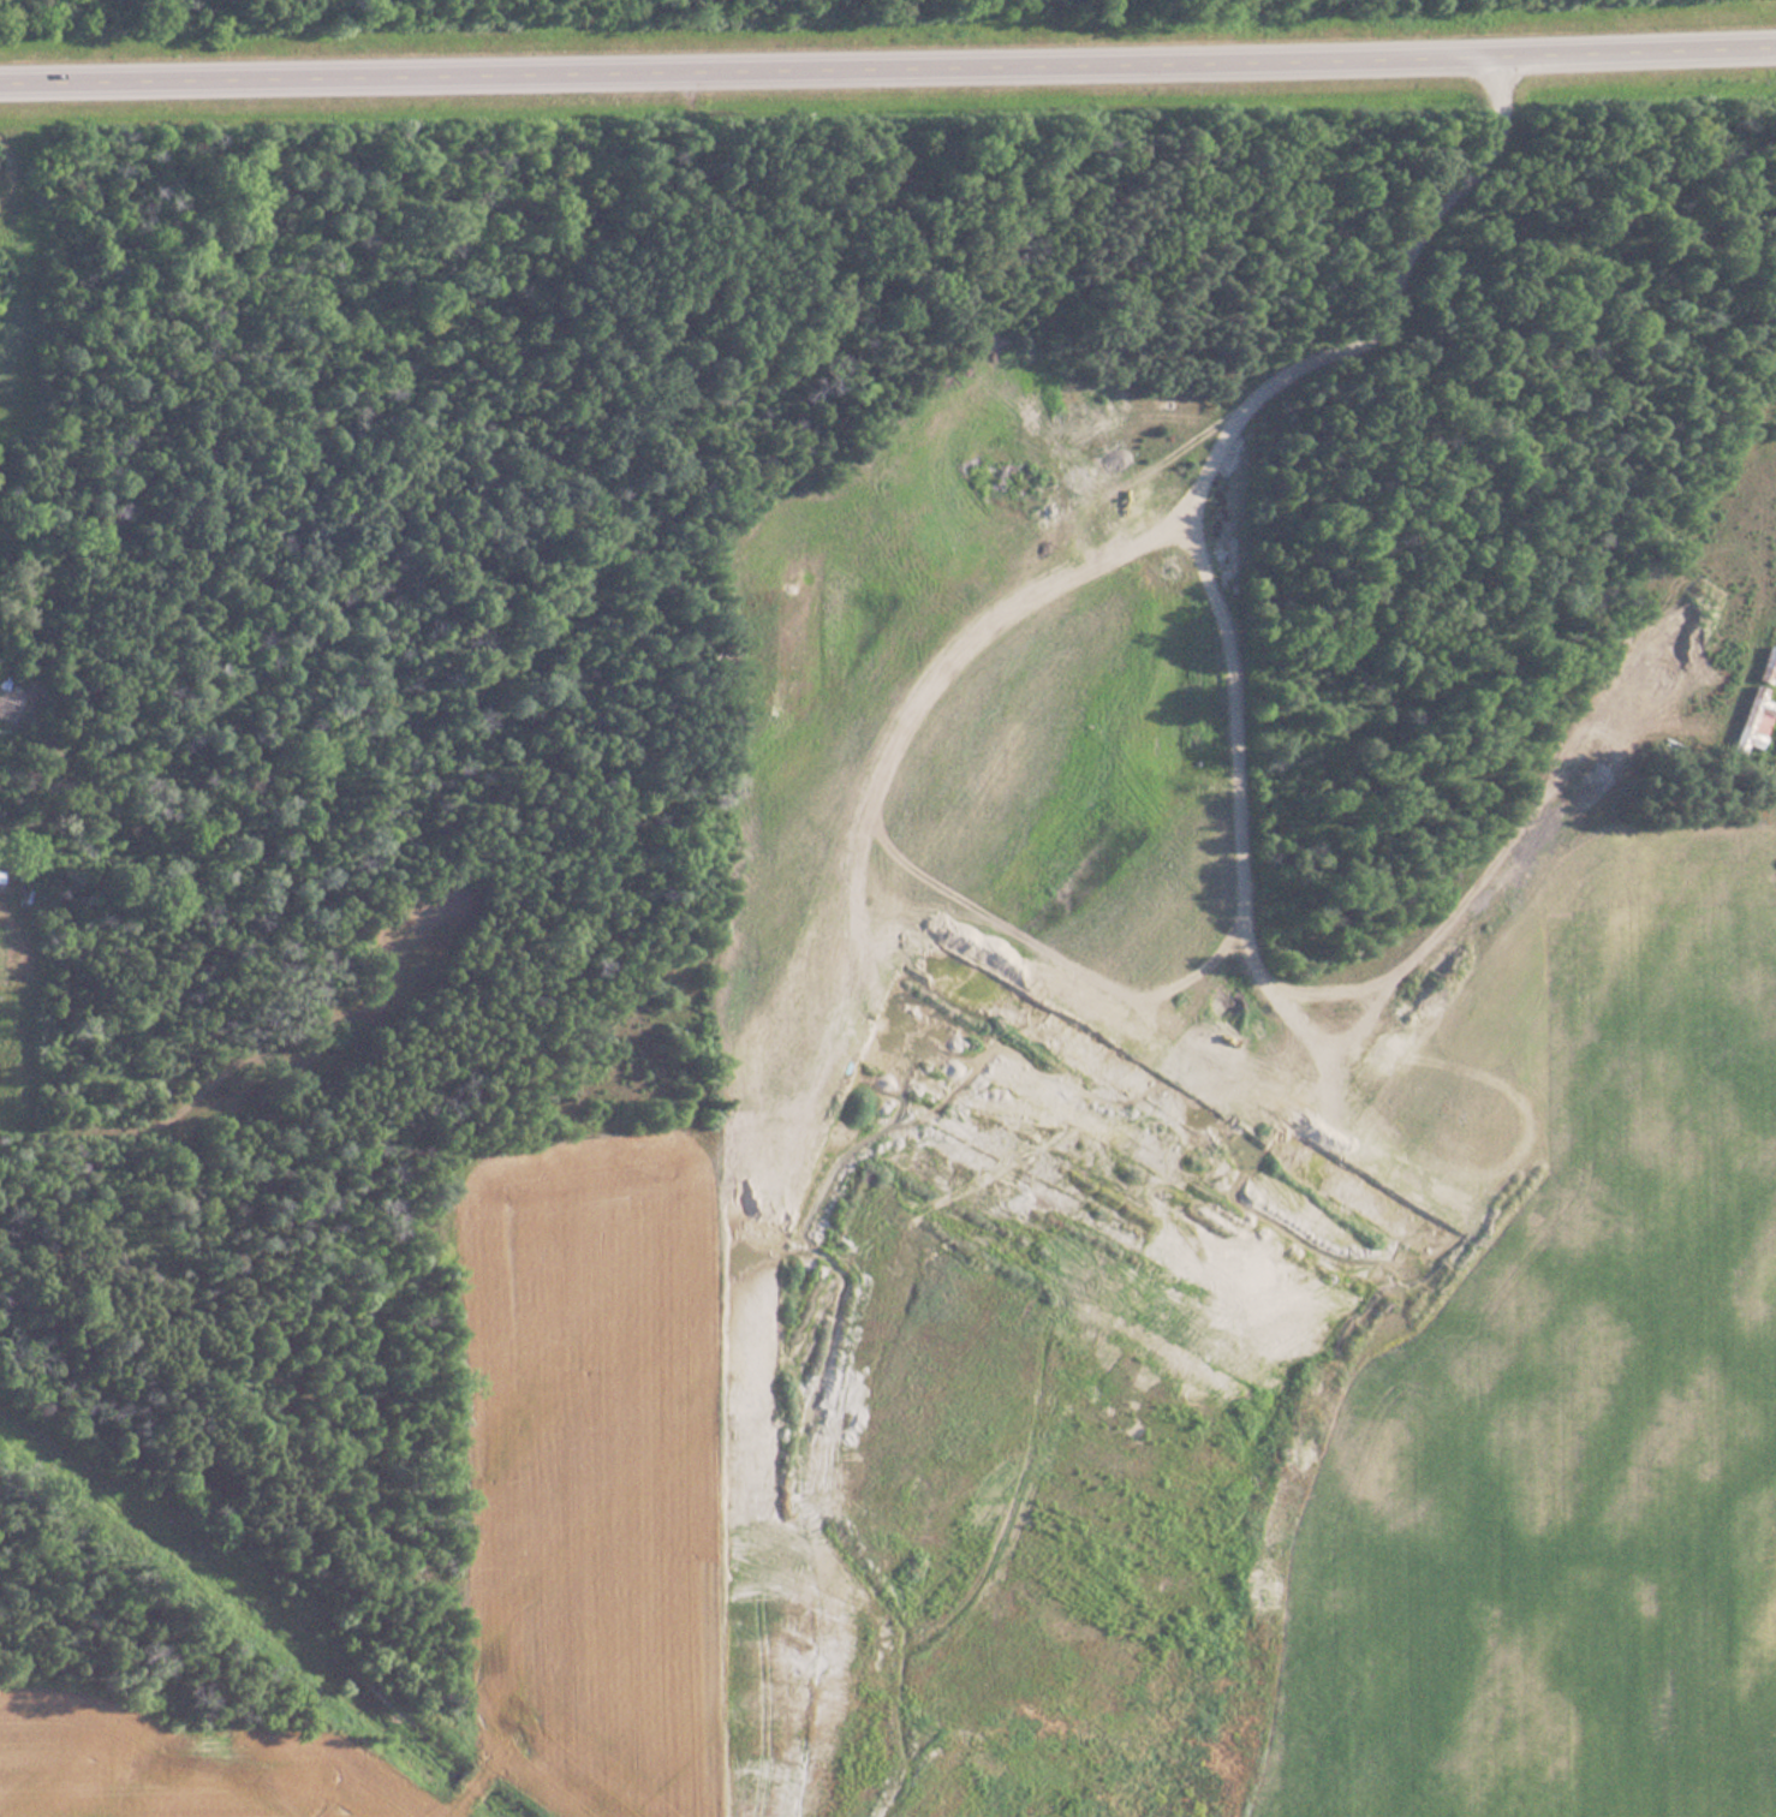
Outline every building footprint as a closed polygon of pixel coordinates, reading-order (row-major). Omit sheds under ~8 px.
[(1775,656),(1775,651),(1764,647),(1754,679),(1768,684),(1770,676),(1775,678),(1775,662),(1774,662),(1775,656)] [(1728,750),(1755,758),(1772,706),(1759,702),(1763,691),(1748,686),(1728,750)]
